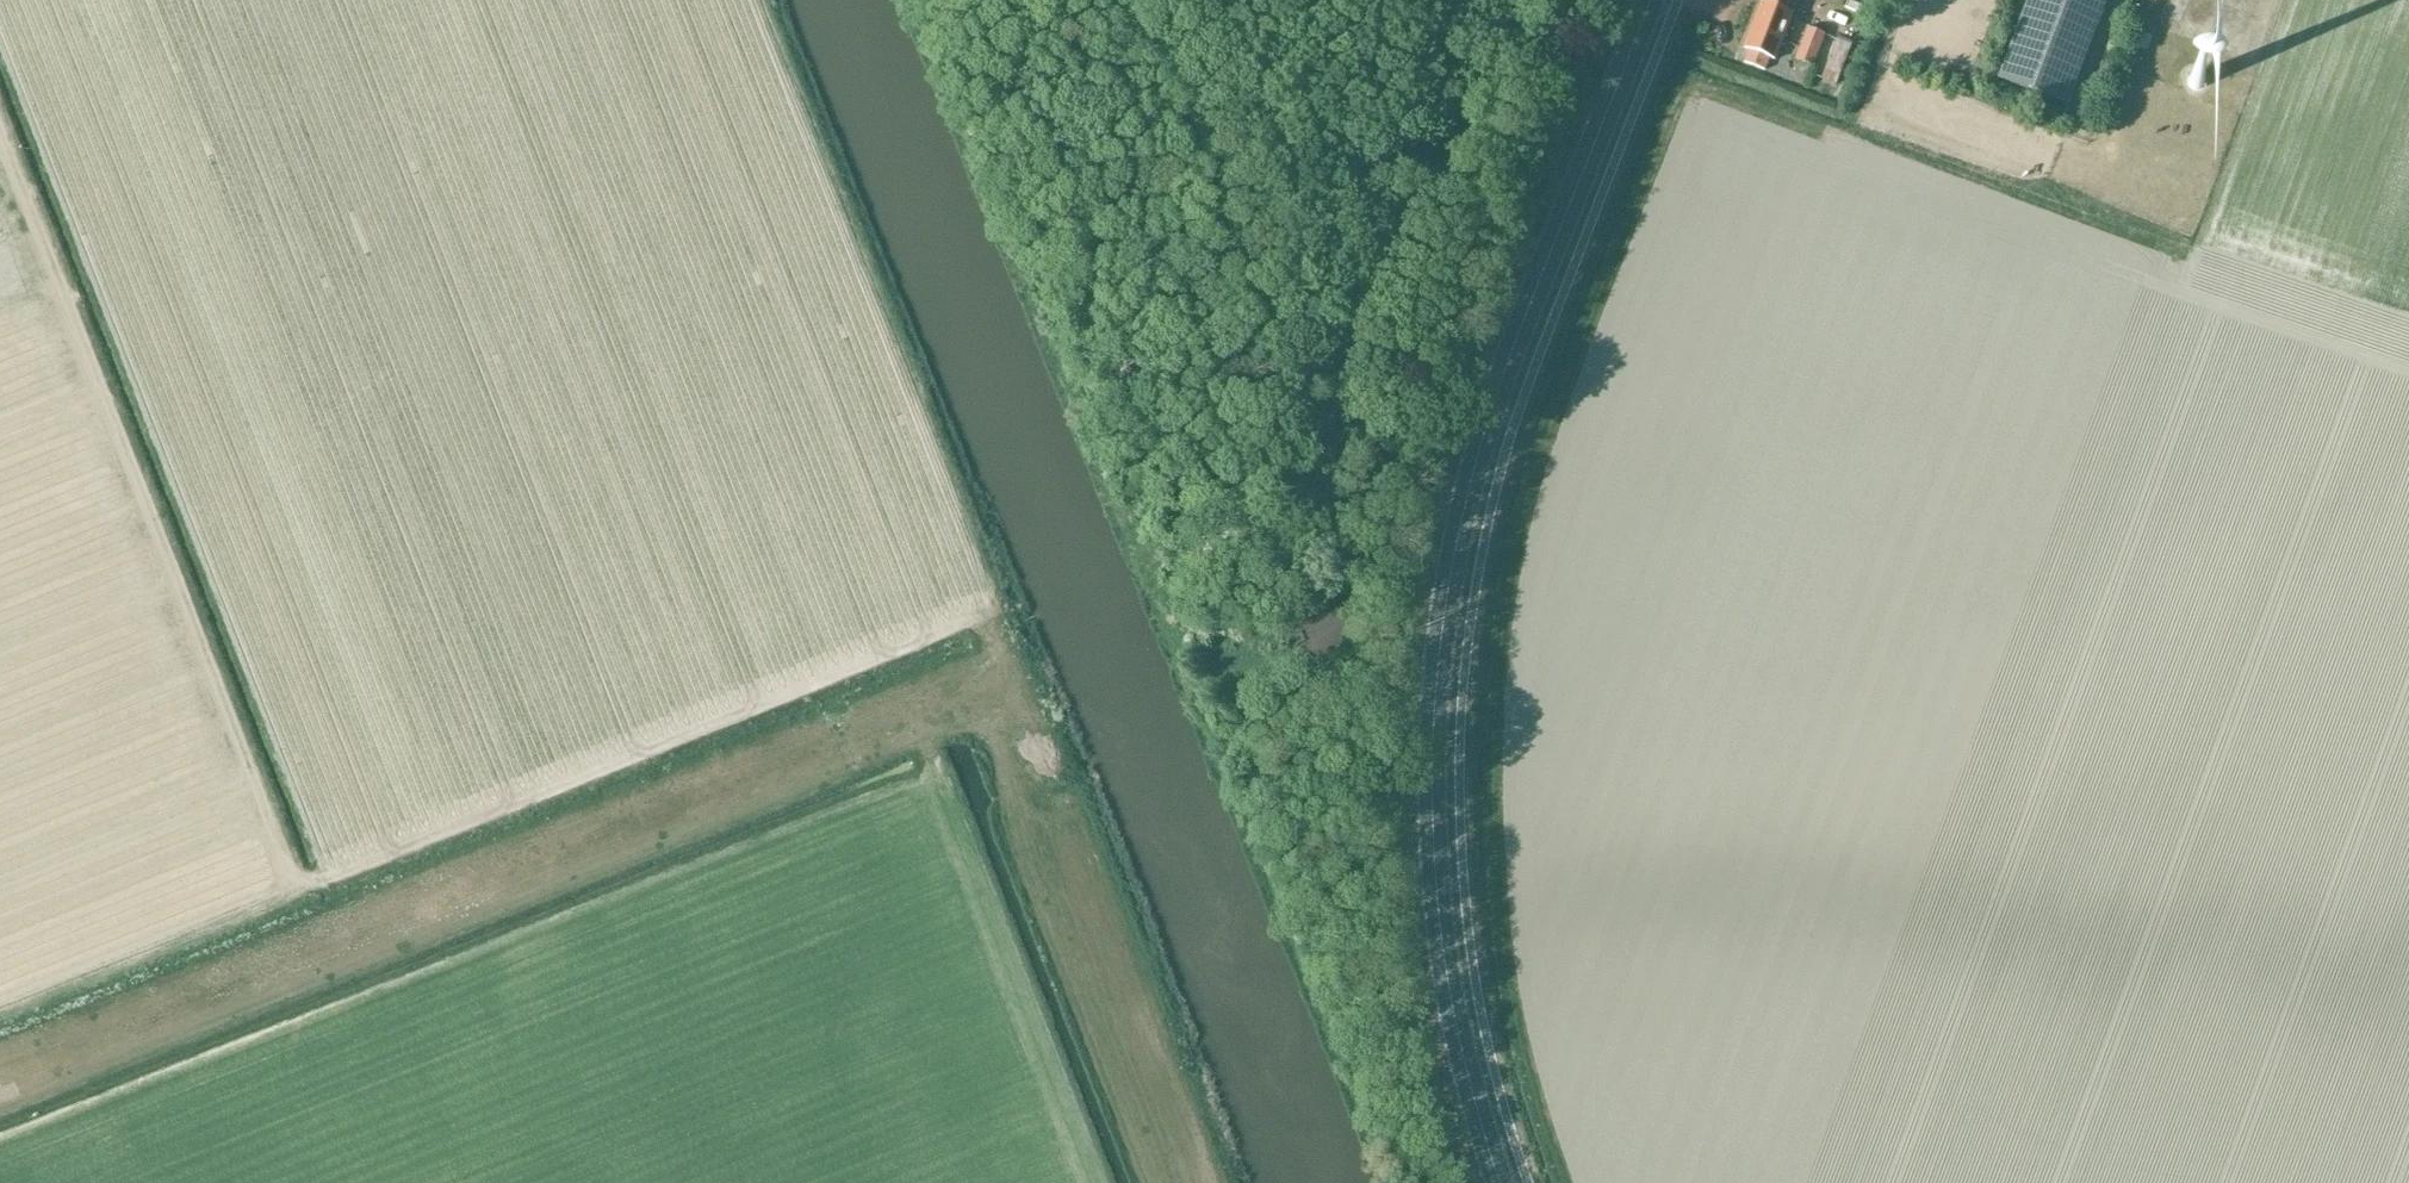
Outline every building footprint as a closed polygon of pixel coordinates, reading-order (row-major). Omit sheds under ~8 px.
[(1790,12),(1794,0),(1767,0),(1766,2),(1763,1),(1741,60),(1766,71),(1771,59),(1777,61),(1794,14),(1790,12)] [(2069,106),(2109,0),(2027,0),(1997,79),(2069,106)] [(1795,59),(1814,65),(1826,34),(1808,27),(1795,59)] [(1822,78),(1837,84),(1852,44),(1837,39),(1822,78)] [(2190,75),(2189,76),(2188,77),(2188,78),(2187,78),(2187,79),(2187,80),(2187,81),(2187,82),(2187,83),(2187,84),(2187,85),(2187,86),(2188,86),(2188,87),(2189,88),(2190,89),(2191,89),(2192,90),(2193,90),(2194,91),(2195,91),(2196,91),(2197,91),(2198,90),(2199,90),(2200,89),(2201,89),(2202,88),(2203,87),(2203,86),(2204,85),(2204,84),(2204,83),(2204,82),(2204,81),(2204,80),(2204,79),(2203,78),(2203,77),(2202,76),(2201,75),(2200,75),(2200,74),(2199,74),(2198,74),(2198,73),(2197,73),(2196,73),(2195,73),(2194,73),(2193,73),(2192,74),(2191,74),(2190,75)]
